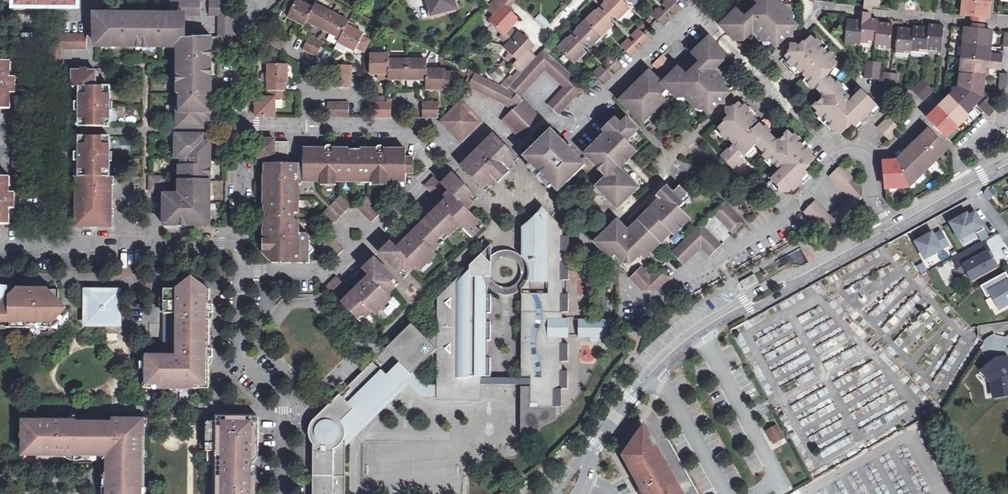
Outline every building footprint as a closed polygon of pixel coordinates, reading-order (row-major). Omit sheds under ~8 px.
[(284,11),(291,14),(289,18),(305,26),(308,22),(314,9),(298,0),(296,3),(290,0),(289,0),(284,11)] [(432,14),(456,8),(454,0),(429,0),(432,14)] [(491,7),(498,14),(495,17),(491,22),(504,35),(511,28),(518,21),(505,8),(512,0),(497,0),(495,2),(491,7)] [(602,7),(606,12),(607,11),(614,19),(615,18),(616,19),(628,8),(621,0),(608,0),(605,3),(606,4),(602,7)] [(672,0),(670,0),(664,6),(670,12),(671,12),(675,15),(681,9),(672,0)] [(737,11),(735,11),(720,26),(734,40),(734,41),(739,36),(744,41),(754,32),(759,36),(762,34),(770,42),(776,48),(777,48),(797,28),(788,18),(791,15),(777,0),(748,0),(737,11)] [(966,9),(965,16),(987,18),(988,14),(988,10),(985,10),(985,3),(986,0),(967,0),(966,9)] [(210,96),(210,91),(210,76),(207,76),(207,70),(210,70),(210,62),(210,59),(210,52),(211,37),(184,39),(184,28),(183,22),(181,17),(179,15),(200,15),(200,1),(170,1),(170,5),(170,14),(168,15),(107,14),(96,14),(95,29),(100,28),(100,35),(94,35),(95,40),(98,47),(104,47),(104,43),(123,43),(123,47),(135,47),(135,43),(141,43),(147,43),(147,47),(171,47),(171,43),(177,43),(177,47),(177,76),(181,76),(181,82),(176,82),(176,105),(179,106),(180,111),(176,111),(176,127),(202,128),(202,121),(210,121),(210,108),(210,96)] [(231,2),(209,1),(209,15),(218,15),(217,37),(211,37),(210,52),(219,52),(231,52),(231,2)] [(314,9),(308,22),(325,30),(333,14),(316,5),(314,9)] [(498,14),(491,7),(487,10),(495,17),(498,14)] [(628,8),(616,19),(618,22),(630,10),(628,8)] [(595,12),(587,21),(600,35),(612,23),(611,22),(604,15),(604,14),(600,9),(596,13),(595,12)] [(666,16),(667,15),(661,9),(654,16),(658,20),(664,26),(670,20),(666,16)] [(333,14),(325,30),(342,39),(348,26),(351,22),(333,14)] [(546,30),(550,25),(540,15),(536,20),(546,30)] [(578,30),(574,34),(579,39),(580,38),(587,46),(588,45),(589,46),(600,35),(587,21),(586,22),(580,16),(572,24),(578,30)] [(863,21),(861,44),(868,45),(869,42),(876,43),(878,23),(878,20),(871,19),(870,22),(863,21)] [(861,44),(863,21),(855,20),(855,24),(847,23),(847,31),(842,36),(846,40),(849,43),(861,44)] [(600,35),(603,37),(614,26),(612,23),(600,35)] [(876,43),(876,46),(883,47),(883,50),(890,50),(892,30),(892,28),(885,27),(885,24),(878,23),(876,43)] [(928,25),(928,28),(926,51),(934,52),(934,49),(941,50),(944,27),(936,26),(928,25)] [(348,26),(342,39),(340,43),(348,47),(357,52),(358,49),(365,52),(371,42),(364,38),(365,35),(348,26)] [(913,26),(913,29),(911,50),(919,51),(926,51),(928,28),(919,27),(913,26)] [(511,28),(504,35),(501,39),(508,46),(518,36),(511,28)] [(905,29),(905,32),(898,31),(896,51),(904,52),(911,53),(911,50),(913,29),(905,29)] [(989,47),(990,39),(991,32),(969,29),(965,29),(965,37),(964,44),(986,46),(989,47)] [(650,40),(644,34),(640,30),(632,37),(638,44),(640,43),(644,46),(650,40)] [(50,49),(64,49),(64,34),(50,34),(50,49)] [(64,34),(64,49),(87,49),(87,34),(64,34)] [(523,74),(536,59),(529,52),(533,48),(520,34),(518,36),(508,46),(505,49),(519,62),(514,66),(520,71),(523,74)] [(600,35),(589,46),(592,48),(603,37),(600,35)] [(286,44),(271,36),(267,43),(283,51),(286,44)] [(317,57),(325,42),(311,36),(304,50),(317,57)] [(567,40),(559,48),(572,62),(584,51),(583,50),(584,49),(577,42),(577,41),(572,36),(568,40),(567,40)] [(629,110),(640,121),(651,111),(656,106),(658,109),(667,101),(660,93),(666,87),(677,98),(682,94),(696,108),(699,105),(709,115),(729,95),(721,86),(721,84),(719,82),(716,79),(719,76),(714,71),(723,62),(719,56),(723,52),(722,51),(709,38),(700,47),(693,54),(694,54),(680,69),(678,68),(677,69),(663,55),(653,65),(655,66),(658,69),(653,74),(650,71),(637,84),(641,87),(630,98),(636,103),(629,110)] [(838,83),(835,85),(827,76),(837,66),(833,61),(814,42),(810,38),(800,48),(797,45),(786,57),(790,61),(787,64),(797,73),(799,71),(810,61),(817,68),(806,78),(804,81),(813,90),(816,88),(825,97),(814,107),(819,112),(836,129),(841,134),(847,128),(852,124),(854,127),(877,105),(863,91),(852,102),(841,112),(835,105),(845,95),(848,92),(838,83)] [(635,47),(636,47),(630,40),(623,47),(627,51),(633,57),(639,51),(635,47)] [(818,40),(814,42),(833,61),(836,58),(818,40)] [(348,47),(340,43),(337,48),(345,53),(348,47)] [(986,46),(964,44),(962,59),(1003,63),(1004,55),(999,54),(988,54),(989,47),(986,46)] [(49,64),(64,65),(64,49),(50,49),(49,64)] [(510,88),(519,97),(545,70),(573,96),(583,85),(544,50),(536,59),(523,74),(510,88)] [(584,51),(572,62),(575,65),(587,54),(584,51)] [(627,65),(632,58),(624,53),(619,60),(627,65)] [(370,55),(370,73),(377,73),(378,73),(378,75),(377,75),(377,81),(388,81),(388,79),(388,74),(389,60),(389,55),(370,55)] [(389,60),(388,74),(388,79),(407,79),(408,61),(408,56),(397,55),(397,60),(389,60)] [(622,67),(616,61),(612,57),(605,64),(611,71),(612,70),(616,73),(622,67)] [(979,76),(983,76),(984,69),(1002,70),(1003,63),(962,59),(960,74),(979,76)] [(0,61),(0,110),(9,110),(10,94),(15,94),(15,86),(15,78),(10,77),(10,61),(0,61)] [(408,61),(407,79),(427,79),(427,71),(427,61),(408,61)] [(806,78),(817,68),(810,61),(799,71),(802,73),(806,78)] [(872,79),(880,80),(881,64),(874,63),(874,65),(866,64),(865,69),(865,78),(872,79)] [(269,91),(285,91),(285,84),(287,84),(287,65),(269,65),(269,74),(269,82),(269,91)] [(349,88),(350,65),(334,66),(334,88),(349,88)] [(607,74),(608,74),(602,67),(595,74),(599,78),(605,84),(611,78),(607,74)] [(73,71),(74,76),(73,86),(80,86),(80,101),(80,110),(80,126),(111,126),(111,111),(113,111),(113,101),(111,101),(111,86),(97,86),(97,71),(90,70),(80,70),(73,71)] [(427,71),(427,79),(427,89),(446,90),(446,87),(454,87),(454,80),(458,80),(458,74),(454,71),(446,71),(427,71)] [(523,74),(520,71),(507,85),(510,88),(523,74)] [(882,87),(897,88),(898,75),(883,73),(882,80),(882,87)] [(475,74),(468,87),(507,107),(511,112),(501,121),(522,141),(532,131),(513,111),(523,102),(519,97),(510,88),(507,91),(475,74)] [(962,89),(977,96),(979,84),(979,76),(960,74),(960,81),(963,82),(962,89)] [(999,88),(1006,89),(1007,75),(1001,74),(1000,78),(999,88)] [(923,101),(933,91),(928,86),(922,80),(912,90),(923,101)] [(620,100),(629,110),(636,103),(630,98),(641,87),(637,84),(620,100)] [(962,111),(968,106),(977,96),(962,89),(958,94),(955,91),(949,97),(962,111)] [(262,117),(275,117),(275,99),(285,99),(285,91),(269,91),(268,99),(259,98),(259,107),(256,107),(256,112),(262,117)] [(558,115),(572,100),(562,91),(548,106),(553,111),(558,115)] [(845,95),(835,105),(841,112),(852,102),(845,95)] [(968,106),(970,108),(980,99),(977,96),(968,106)] [(999,107),(997,104),(989,96),(983,102),(978,108),(985,114),(988,117),(999,107)] [(928,119),(943,134),(949,129),(951,132),(961,121),(959,119),(965,113),(962,111),(949,97),(944,103),(946,105),(936,116),(934,113),(928,119)] [(391,118),(391,102),(375,102),(375,118),(391,118)] [(438,119),(438,102),(422,102),(422,118),(438,119)] [(461,144),(482,123),(461,102),(440,123),(461,144)] [(532,131),(542,121),(523,102),(513,111),(532,131)] [(327,118),(348,118),(349,103),(328,103),(327,118)] [(934,113),(936,116),(946,105),(944,103),(934,113)] [(738,104),(727,115),(729,118),(719,128),(716,130),(726,140),(728,138),(734,144),(724,154),(721,157),(732,168),(737,164),(738,165),(742,165),(745,162),(743,159),(757,145),(765,153),(763,156),(773,166),(775,163),(782,170),(772,181),(782,192),(788,192),(796,185),(799,187),(809,176),(807,174),(804,171),(815,160),(811,156),(814,153),(796,134),(793,137),(789,133),(778,143),(769,135),(772,132),(765,125),(762,122),(760,125),(752,118),(755,115),(746,106),(743,108),(738,104)] [(854,127),(858,130),(879,108),(877,105),(854,127)] [(27,110),(26,109),(13,109),(13,138),(20,138),(23,138),(23,133),(26,133),(27,133),(27,110)] [(640,121),(643,124),(654,114),(651,111),(640,121)] [(833,131),(836,129),(819,112),(816,114),(833,131)] [(618,209),(636,191),(634,188),(636,185),(618,166),(627,157),(630,160),(637,153),(627,142),(632,137),(629,135),(635,129),(627,120),(622,125),(615,118),(604,130),(605,131),(600,137),(602,139),(586,155),(607,177),(596,187),(605,197),(618,209)] [(888,118),(878,128),(888,139),(899,128),(888,118)] [(933,126),(929,130),(938,139),(942,134),(933,126)] [(629,135),(632,137),(638,131),(635,129),(629,135)] [(552,186),(558,192),(580,171),(586,166),(580,160),(551,131),(524,158),(530,164),(537,171),(545,178),(552,186)] [(920,144),(936,160),(941,154),(939,152),(944,147),(928,131),(923,136),(925,138),(920,144)] [(186,225),(209,225),(209,208),(205,208),(205,202),(205,195),(209,195),(209,158),(209,143),(202,143),(202,135),(175,135),(175,158),(181,158),(181,165),(179,165),(179,194),(164,195),(163,225),(179,225),(179,221),(186,221),(186,225)] [(481,188),(486,183),(490,187),(496,182),(507,170),(514,164),(509,159),(514,155),(494,135),(461,168),(481,188)] [(80,224),(110,224),(110,209),(114,209),(113,183),(111,183),(111,161),(113,161),(113,152),(111,151),(111,136),(86,136),(80,136),(79,143),(80,151),(80,161),(80,176),(80,184),(77,184),(77,199),(80,199),(80,208),(80,224)] [(925,138),(923,136),(913,146),(915,149),(920,144),(925,138)] [(268,140),(261,140),(256,140),(256,145),(256,158),(275,159),(275,164),(269,164),(268,171),(289,171),(289,164),(289,143),(272,142),(268,142),(268,140)] [(304,164),(303,177),(310,177),(312,179),(317,179),(317,182),(324,182),(324,180),(331,180),(333,182),(340,182),(340,179),(345,179),(349,176),(355,176),(361,177),(364,179),(370,179),(370,182),(377,183),(379,180),(385,180),(385,183),(392,183),(392,177),(406,177),(406,174),(413,173),(413,159),(406,159),(406,151),(385,150),(385,148),(380,146),(377,150),(377,154),(370,154),(370,150),(341,150),(341,154),(333,153),(333,150),(329,146),(325,150),(318,150),(319,143),(304,143),(304,164)] [(907,152),(922,167),(927,163),(930,165),(936,160),(920,144),(915,149),(913,146),(907,152)] [(19,147),(13,147),(13,176),(25,177),(27,177),(27,153),(25,153),(23,153),(23,147),(19,147)] [(896,159),(907,183),(922,167),(907,152),(902,157),(896,159)] [(509,159),(514,164),(518,160),(518,159),(514,155),(509,159)] [(883,163),(885,185),(907,183),(896,159),(890,162),(883,163)] [(301,177),(303,177),(304,164),(297,164),(289,164),(289,171),(268,171),(269,164),(266,164),(266,182),(287,182),(288,175),(298,175),(299,177),(301,177)] [(527,168),(534,175),(537,171),(530,164),(527,168)] [(820,228),(841,229),(861,209),(861,187),(840,166),(830,176),(851,197),(830,218),(814,202),(804,212),(820,228)] [(907,183),(908,187),(925,170),(922,167),(907,183)] [(537,171),(534,175),(541,182),(545,178),(537,171)] [(287,182),(266,182),(266,191),(271,191),(272,193),(272,197),(272,202),(270,204),(266,204),(266,228),(270,228),(272,230),(271,236),(298,236),(298,234),(298,221),(294,220),(294,214),(298,214),(298,188),(299,177),(298,175),(288,175),(287,182)] [(404,269),(409,274),(412,271),(416,268),(419,271),(436,255),(433,252),(440,246),(436,242),(440,238),(445,234),(448,237),(460,226),(472,238),(480,230),(475,226),(479,222),(467,210),(473,204),(471,202),(469,200),(474,195),(454,175),(442,186),(434,178),(425,187),(440,202),(445,198),(447,200),(441,207),(425,222),(410,238),(398,249),(392,243),(381,254),(400,273),(404,269)] [(10,224),(10,209),(15,209),(16,203),(16,192),(11,192),(11,176),(0,176),(0,224),(10,224)] [(149,192),(163,192),(164,178),(149,177),(149,192)] [(299,177),(298,188),(305,182),(317,182),(317,179),(312,179),(310,177),(303,177),(301,177),(299,177)] [(541,182),(548,189),(552,186),(545,178),(541,182)] [(481,188),(485,192),(490,187),(486,183),(481,188)] [(599,246),(607,254),(609,251),(615,257),(617,255),(625,263),(629,260),(632,263),(640,255),(642,256),(647,252),(650,254),(661,243),(658,240),(661,238),(664,240),(675,229),(680,224),(683,226),(690,219),(680,208),(686,202),(683,199),(688,194),(686,191),(680,186),(674,192),(668,186),(648,205),(652,209),(639,221),(628,232),(624,228),(623,229),(622,226),(618,222),(612,228),(599,240),(599,246)] [(993,198),(987,190),(985,191),(984,194),(989,201),(993,198)] [(683,199),(686,202),(691,197),(688,194),(683,199)] [(471,202),(473,204),(478,199),(474,195),(469,200),(471,202)] [(340,196),(330,207),(341,217),(351,207),(340,196)] [(371,223),(382,213),(366,197),(356,208),(371,223)] [(744,223),(725,203),(714,214),(733,233),(744,223)] [(521,290),(521,378),(530,378),(530,379),(530,385),(530,387),(530,405),(536,405),(536,408),(557,408),(561,408),(561,390),(568,390),(568,371),(562,371),(562,362),(568,362),(568,344),(562,344),(562,337),(568,337),(568,319),(562,319),(562,313),(568,313),(568,294),(562,294),(562,281),(569,281),(569,263),(562,263),(562,255),(569,255),(569,236),(563,236),(563,228),(543,207),(540,210),(525,225),(524,226),(522,228),(521,257),(525,262),(527,265),(528,267),(529,274),(528,280),(527,283),(523,288),(521,290)] [(327,210),(317,220),(328,230),(338,220),(327,210)] [(967,214),(950,223),(959,239),(976,230),(977,233),(984,230),(975,213),(968,217),(967,214)] [(475,226),(480,230),(484,226),(479,222),(475,226)] [(721,245),(702,226),(691,236),(701,246),(711,256),(721,245)] [(932,233),(916,242),(925,259),(942,250),(941,249),(948,245),(941,232),(934,236),(932,233)] [(266,236),(264,236),(263,254),(267,257),(273,257),(273,260),(301,261),(301,264),(310,264),(310,255),(310,245),(309,242),(309,239),(308,237),(306,234),(298,234),(298,236),(271,236),(266,236)] [(994,260),(1007,255),(1000,234),(987,239),(994,260)] [(333,261),(343,251),(328,235),(320,243),(318,245),(333,261)] [(698,249),(688,239),(673,254),(683,264),(698,249)] [(984,242),(953,259),(959,269),(964,266),(966,271),(971,280),(995,268),(990,258),(987,253),(990,252),(984,242)] [(412,324),(386,350),(399,363),(411,375),(433,353),(437,354),(437,388),(455,389),(455,384),(476,384),(476,379),(476,377),(490,377),(490,358),(487,358),(487,341),(491,341),(491,322),(488,322),(488,314),(491,314),(491,295),(488,295),(488,286),(486,281),(484,275),(485,270),(486,264),(488,262),(491,257),(492,245),(437,299),(437,336),(424,336),(412,324)] [(342,303),(358,319),(361,315),(365,319),(372,312),(375,315),(392,299),(388,295),(395,288),(390,283),(394,279),(375,259),(364,270),(370,277),(342,303)] [(658,289),(669,278),(659,267),(650,276),(642,267),(631,278),(643,290),(658,289)] [(400,273),(405,278),(409,274),(404,269),(400,273)] [(980,287),(986,297),(991,296),(999,310),(1007,305),(1007,277),(1006,273),(980,287)] [(755,274),(742,282),(746,288),(758,281),(755,274)] [(326,287),(336,297),(347,287),(336,277),(326,287)] [(390,283),(395,288),(399,284),(394,279),(390,283)] [(52,329),(60,322),(60,316),(65,310),(59,303),(59,289),(39,289),(39,284),(37,282),(27,282),(24,284),(24,289),(21,289),(19,291),(19,295),(7,295),(7,291),(5,289),(1,289),(1,284),(0,283),(0,324),(5,324),(9,329),(13,329),(13,324),(19,324),(21,321),(28,321),(28,329),(33,329),(37,324),(44,325),(47,329),(52,329)] [(144,370),(144,388),(209,389),(210,366),(212,363),(213,360),(213,350),(210,350),(210,321),(212,318),(214,315),(214,313),(214,305),(210,305),(210,290),(206,290),(204,288),(199,286),(196,285),(190,285),(183,287),(179,289),(164,289),(164,298),(161,298),(160,313),(164,313),(163,357),(144,357),(144,361),(140,361),(140,370),(144,370)] [(84,289),(84,295),(89,300),(89,323),(115,323),(115,319),(119,319),(119,292),(102,292),(102,294),(96,293),(92,289),(84,289)] [(588,338),(599,338),(610,338),(611,320),(578,320),(578,338),(588,338)] [(1004,352),(997,358),(1000,361),(1007,356),(1004,352)] [(983,369),(993,381),(995,395),(1007,394),(1007,357),(1007,356),(1000,361),(997,358),(983,369)] [(345,440),(344,439),(344,438),(345,436),(345,435),(345,434),(351,435),(389,398),(386,396),(396,387),(385,376),(372,363),(348,386),(350,389),(347,392),(345,390),(320,415),(321,416),(318,417),(315,419),(311,424),(310,429),(309,435),(311,440),(314,445),(314,446),(313,493),(345,493),(345,451),(345,440)] [(386,396),(389,398),(351,435),(345,434),(345,435),(345,436),(344,438),(344,439),(345,440),(345,451),(359,438),(412,385),(426,399),(437,399),(437,391),(428,391),(411,375),(399,363),(385,376),(396,387),(386,396)] [(455,389),(437,388),(437,391),(437,399),(479,399),(479,384),(476,384),(455,384),(455,389)] [(557,421),(557,408),(536,408),(536,405),(530,405),(530,387),(522,387),(521,439),(557,421)] [(140,451),(144,447),(144,430),(140,428),(140,420),(114,420),(114,424),(66,424),(66,420),(39,420),(39,422),(24,422),(24,429),(28,432),(28,445),(24,448),(24,455),(39,455),(39,457),(66,458),(70,454),(76,454),(82,454),(86,458),(87,459),(92,454),(92,450),(104,450),(107,453),(111,457),(114,460),(114,472),(110,472),(105,477),(106,478),(110,482),(110,488),(110,493),(140,493),(140,451)] [(252,462),(255,460),(257,458),(258,455),(259,451),(259,422),(239,422),(206,421),(206,434),(209,434),(209,443),(206,443),(206,451),(220,451),(221,452),(221,481),(220,482),(216,482),(215,493),(252,493),(252,462)] [(767,432),(770,437),(779,432),(777,427),(767,432)] [(672,445),(673,444),(670,439),(655,447),(645,428),(625,456),(646,493),(699,493),(672,445)] [(779,432),(770,437),(773,443),(783,438),(779,432)]
